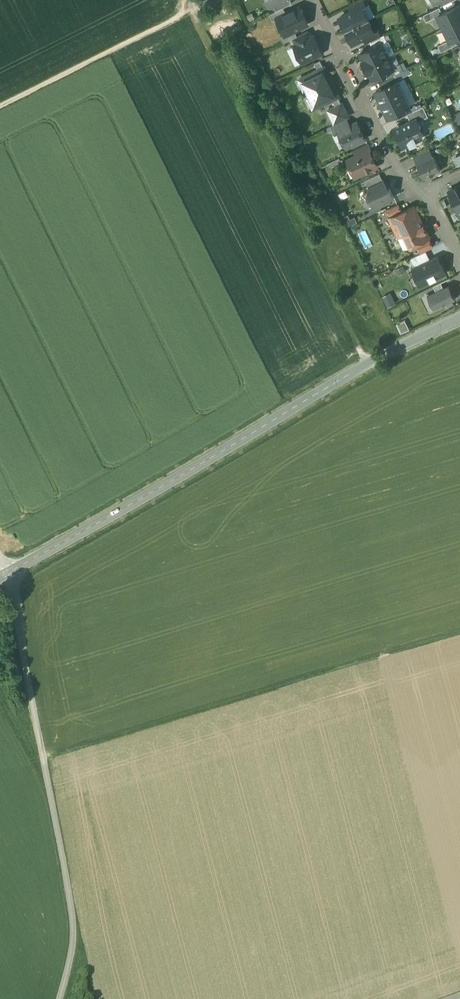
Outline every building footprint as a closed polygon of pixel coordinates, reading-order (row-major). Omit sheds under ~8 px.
[(273,5),(276,10),(283,7),(292,3),(291,0),(284,0),(273,5)] [(349,6),(351,11),(360,7),(360,8),(365,5),(363,0),(361,0),(349,6)] [(438,14),(438,15),(444,27),(459,19),(459,6),(459,4),(442,12),(438,14)] [(286,13),(276,17),(277,18),(285,34),(285,35),(294,30),(308,23),(299,6),(286,13)] [(276,10),(270,14),(273,20),(277,18),(276,17),(286,13),(283,7),(276,10)] [(351,11),(339,17),(346,30),(369,19),(365,12),(363,13),(360,8),(360,7),(351,11)] [(439,7),(423,15),(426,21),(438,15),(438,14),(442,12),(439,7)] [(369,19),(346,30),(352,43),(364,37),(373,33),(372,32),(370,27),(372,26),(369,19)] [(444,27),(450,39),(450,40),(455,38),(459,35),(459,19),(444,27)] [(294,30),(285,35),(285,34),(281,36),(284,42),(293,38),(297,36),(294,30)] [(297,36),(293,38),(297,45),(312,37),(308,30),(297,36)] [(377,30),(372,32),(373,33),(364,37),(367,42),(370,41),(381,36),(380,36),(377,30)] [(381,36),(370,41),(372,47),(381,42),(381,43),(387,40),(384,34),(380,36),(381,36)] [(297,45),(294,46),(302,62),(322,52),(314,36),(312,37),(297,45)] [(450,39),(438,45),(441,51),(457,43),(455,38),(450,40),(450,39)] [(372,47),(360,53),(364,59),(363,60),(366,66),(387,55),(381,43),(381,42),(372,47)] [(387,55),(366,66),(369,72),(370,71),(373,78),(385,72),(394,68),(393,66),(387,55)] [(318,71),(324,68),(321,60),(315,63),(318,71)] [(394,68),(385,72),(388,78),(394,74),(404,70),(400,63),(393,66),(394,68)] [(338,97),(324,68),(318,71),(300,79),(314,108),(333,99),(338,97)] [(388,78),(379,82),(382,88),(397,80),(394,74),(388,78)] [(382,88),(376,91),(382,103),(404,93),(397,80),(382,88)] [(404,93),(382,103),(388,116),(395,113),(410,105),(404,93)] [(341,103),(338,97),(333,99),(336,106),(341,103)] [(348,118),(341,103),(336,106),(328,110),(335,124),(346,119),(348,118)] [(410,105),(395,113),(397,119),(407,114),(407,113),(413,111),(412,111),(410,105)] [(423,105),(412,111),(413,111),(407,113),(407,114),(411,121),(417,118),(418,121),(428,116),(423,105)] [(411,121),(398,127),(397,133),(403,146),(409,142),(411,145),(417,142),(416,139),(423,136),(418,127),(421,126),(418,121),(417,118),(411,121)] [(335,124),(331,126),(335,134),(339,132),(338,131),(350,126),(346,119),(335,124)] [(350,126),(338,131),(339,132),(346,148),(365,138),(357,122),(350,126)] [(368,145),(355,151),(358,156),(367,151),(370,150),(368,145)] [(429,148),(413,156),(417,163),(433,155),(429,148)] [(358,156),(349,160),(357,175),(375,166),(371,159),(373,158),(371,155),(370,156),(367,151),(358,156)] [(433,155),(417,163),(424,177),(441,169),(434,155),(433,155)] [(379,174),(365,181),(369,188),(383,181),(379,174)] [(369,188),(368,188),(368,196),(377,206),(394,198),(390,189),(386,187),(383,181),(369,188)] [(459,185),(459,186),(456,188),(456,187),(455,188),(449,191),(458,210),(459,209),(459,186),(459,185)] [(395,199),(370,210),(372,214),(397,202),(395,199)] [(398,204),(387,210),(390,215),(401,210),(398,204)] [(414,206),(389,218),(395,230),(398,228),(401,236),(398,238),(404,249),(410,246),(416,243),(428,237),(429,237),(414,206)] [(428,237),(416,243),(421,253),(426,251),(433,247),(428,237)] [(421,253),(410,259),(414,267),(430,259),(426,251),(421,253)] [(414,267),(411,269),(420,286),(446,273),(437,256),(430,259),(414,267)] [(436,292),(443,288),(441,283),(433,287),(436,292)] [(434,310),(456,299),(449,286),(443,288),(436,292),(427,296),(434,310)] [(388,308),(396,303),(391,293),(382,297),(388,308)] [(397,326),(401,335),(409,331),(405,322),(397,326)]
